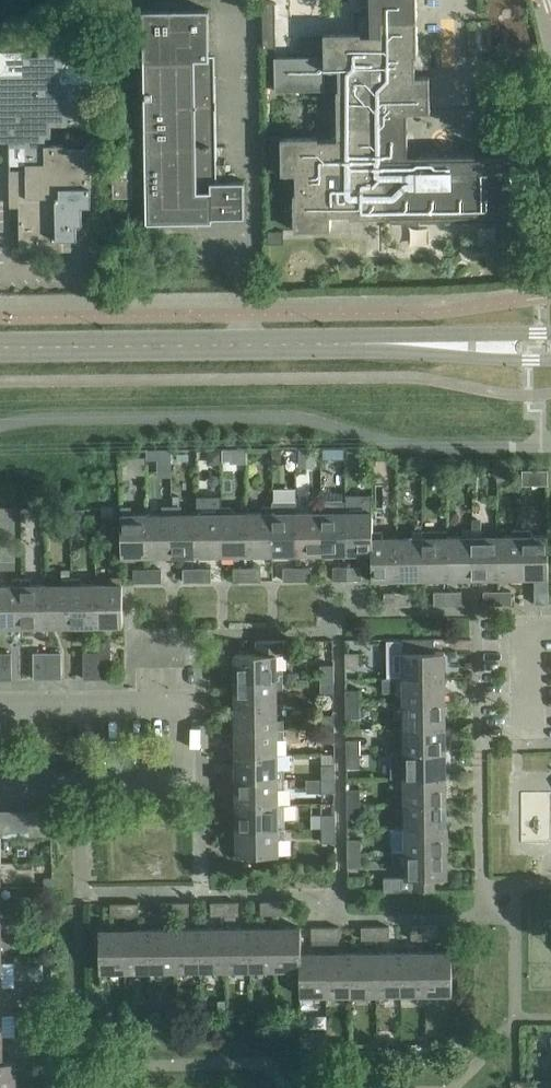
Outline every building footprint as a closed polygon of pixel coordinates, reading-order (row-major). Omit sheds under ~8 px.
[(294,229),(330,228),(330,214),(350,213),(350,216),(390,215),(390,222),(391,222),(391,221),(443,220),(443,214),(452,214),(452,220),(504,219),(504,220),(505,220),(505,213),(511,213),(510,156),(475,157),(475,153),(408,154),(407,111),(430,111),(429,75),(415,75),(415,55),(417,55),(416,0),(370,0),(371,34),(361,34),(361,31),(323,32),(324,55),(274,56),(274,90),(336,89),(337,138),(318,138),(318,136),(281,136),(281,138),(268,138),(269,170),(281,170),(281,173),(295,173),(295,192),(293,192),(294,229)] [(275,1),(262,1),(263,46),(265,46),(276,46),(275,1)] [(225,150),(216,150),(215,58),(209,58),(208,13),(142,14),(146,222),(212,221),(212,216),(245,216),(244,184),(226,184),(226,162),(225,162),(225,150)] [(71,238),(76,238),(76,223),(81,223),(81,205),(90,205),(90,152),(77,152),(77,148),(64,148),(64,144),(45,144),(45,137),(50,137),(50,125),(78,125),(86,117),(86,99),(80,99),(80,85),(107,85),(107,49),(98,41),(78,41),(78,45),(53,45),(53,42),(39,42),(39,55),(25,55),(25,50),(0,50),(0,137),(8,137),(9,190),(18,190),(19,250),(71,249),(71,238)] [(283,229),(268,230),(268,243),(284,242),(284,240),(284,232),(283,229)] [(157,455),(171,455),(171,450),(171,446),(145,446),(146,451),(146,455),(157,455)] [(344,448),(323,448),(323,458),(344,458),(344,448)] [(222,450),(209,450),(209,463),(222,463),(222,450)] [(315,451),(301,451),(301,465),(315,465),(315,451)] [(499,471),(499,482),(510,482),(510,471),(499,471)] [(472,473),(467,473),(467,482),(472,482),(476,482),(476,473),(472,473)] [(548,473),(523,473),(523,488),(548,488),(548,473)] [(372,493),(346,494),(346,500),(347,553),(371,553),(372,531),(372,493)] [(322,505),(322,554),(347,553),(346,500),(322,500),(322,505)] [(272,506),(272,554),(297,554),(297,512),(297,501),(272,501),(272,506)] [(297,512),(297,554),(322,554),(322,505),(312,505),(312,512),(297,512)] [(196,555),(222,555),(222,506),(212,506),(212,513),(196,513),(196,555)] [(247,554),(247,513),(231,513),(231,506),(222,506),(222,555),(247,554)] [(262,512),(247,513),(247,554),(272,554),(272,506),(262,506),(262,512)] [(147,556),(147,514),(131,514),(131,507),(121,507),(121,556),(147,556)] [(147,556),(172,555),(171,507),(162,507),(162,514),(147,514),(147,556)] [(196,555),(196,513),(181,513),(181,507),(171,507),(172,555),(196,555)] [(72,508),(72,525),(85,525),(85,508),(72,508)] [(512,536),(497,536),(498,578),(522,577),(522,529),(512,529),(512,536)] [(531,529),(522,529),(522,577),(534,577),(535,603),(549,603),(548,535),(532,535),(531,529)] [(423,579),(422,530),(413,530),(413,537),(398,537),(398,579),(423,579)] [(447,530),(422,530),(423,579),(448,578),(447,536),(447,530)] [(448,578),(473,578),(472,530),(462,530),(462,536),(447,536),(448,578)] [(498,578),(497,536),(482,536),(482,530),(472,530),(473,578),(498,578)] [(382,531),(372,531),(371,553),(372,579),(398,579),(398,537),(382,537),(382,531)] [(347,579),(347,566),(333,566),(333,579),(347,579)] [(347,579),(361,579),(361,566),(347,566),(347,579)] [(234,581),(247,580),(247,567),(233,567),(234,581)] [(247,580),(261,580),(261,567),(247,567),(247,580)] [(297,580),(297,567),(283,567),(283,580),(297,580)] [(297,580),(311,580),(311,567),(297,567),(297,580)] [(148,581),(147,568),(134,568),(134,582),(148,581)] [(148,581),(161,581),(161,568),(147,568),(148,581)] [(184,581),(197,581),(197,568),(183,568),(184,581)] [(211,568),(197,568),(197,581),(211,581),(211,568)] [(71,569),(61,569),(62,577),(71,577),(71,569)] [(62,584),(46,584),(47,626),(72,625),(72,577),(71,577),(62,577),(62,584)] [(72,625),(97,625),(96,584),(81,584),(81,577),(72,577),(72,625)] [(112,584),(96,584),(97,625),(123,625),(122,577),(111,577),(112,584)] [(0,584),(0,626),(22,626),(21,578),(12,578),(12,584),(0,584)] [(31,578),(21,578),(22,626),(47,626),(46,584),(31,584),(31,578)] [(448,604),(448,591),(434,591),(434,605),(448,604)] [(448,604),(462,604),(462,591),(448,591),(448,604)] [(498,604),(498,591),(484,591),(484,604),(498,604)] [(498,604),(512,604),(511,591),(498,591),(498,604)] [(398,605),(398,592),(384,592),(384,605),(398,605)] [(398,605),(412,605),(412,592),(398,592),(398,605)] [(434,638),(402,639),(403,678),(445,677),(444,651),(435,651),(434,638)] [(97,678),(111,678),(111,651),(111,640),(97,640),(97,651),(97,678)] [(256,640),(256,653),(234,653),(235,679),(283,679),(283,669),(276,669),(276,654),(283,654),(282,640),(256,640)] [(84,678),(97,678),(97,651),(83,651),(84,678)] [(0,652),(0,679),(12,679),(11,652),(0,652)] [(34,678),(47,678),(47,652),(33,652),(34,678)] [(61,652),(47,652),(47,678),(61,678),(61,652)] [(345,652),(346,666),(359,666),(358,652),(345,652)] [(334,678),(334,664),(320,664),(321,678),(334,678)] [(403,689),(403,702),(445,702),(445,677),(403,678),(383,678),(383,689),(403,689)] [(334,678),(321,678),(321,692),(334,692),(334,678)] [(235,679),(235,704),(277,704),(277,688),(283,688),(283,679),(235,679)] [(346,689),(346,703),(359,703),(359,689),(346,689)] [(404,727),(445,727),(445,702),(403,702),(404,727)] [(346,703),(346,717),(359,717),(359,703),(346,703)] [(277,704),(235,704),(235,729),(284,728),(283,719),(277,719),(277,704)] [(334,728),(334,714),(321,714),(321,728),(334,728)] [(393,727),(393,752),(446,752),(445,727),(404,727),(393,727)] [(284,738),(284,728),(235,729),(236,754),(277,753),(277,738),(284,738)] [(334,728),(321,728),(321,742),(335,742),(334,728)] [(346,739),(346,753),(360,753),(359,739),(346,739)] [(393,752),(391,752),(391,777),(404,777),(446,777),(446,752),(393,752)] [(236,754),(236,779),(284,778),(284,768),(278,768),(277,753),(236,754)] [(360,766),(360,753),(346,753),(347,767),(360,766)] [(335,778),(335,764),(322,764),(322,778),(335,778)] [(446,802),(446,777),(404,777),(404,802),(446,802)] [(236,779),(236,804),(278,803),(278,788),(284,788),(284,778),(236,779)] [(335,778),(322,778),(322,792),(335,792),(335,778)] [(347,789),(347,803),(360,802),(360,789),(347,789)] [(360,816),(360,802),(347,803),(347,816),(360,816)] [(447,827),(446,802),(404,802),(405,827),(447,827)] [(278,803),(236,804),(237,828),(285,828),(285,803),(278,803)] [(23,809),(10,810),(11,836),(24,836),(23,809)] [(36,809),(23,809),(24,836),(37,835),(36,809)] [(50,809),(36,809),(37,835),(50,835),(50,809)] [(0,810),(0,836),(11,836),(10,810),(0,810)] [(336,828),(336,814),(322,814),(323,828),(336,828)] [(405,827),(391,827),(391,852),(405,852),(447,852),(447,827),(405,827)] [(285,828),(237,828),(237,855),(279,854),(278,838),(285,838),(285,828)] [(336,828),(323,828),(323,840),(336,840),(336,828)] [(347,839),(348,852),(361,852),(361,838),(347,839)] [(361,866),(361,852),(348,852),(348,866),(361,866)] [(447,878),(447,852),(405,852),(405,877),(384,877),(384,891),(434,891),(434,878),(447,878)] [(275,900),(261,901),(261,914),(275,914),(275,900)] [(275,914),(276,913),(289,913),(288,900),(275,900),(275,914)] [(175,902),(175,915),(189,915),(189,901),(175,902)] [(211,914),(225,914),(225,901),(211,901),(211,914)] [(225,901),(225,914),(239,914),(239,901),(225,901)] [(112,916),(124,915),(125,915),(125,902),(111,902),(112,916)] [(125,902),(125,915),(139,915),(139,902),(125,902)] [(161,915),(175,915),(175,902),(161,902),(161,915)] [(425,926),(425,939),(439,939),(439,925),(425,926)] [(362,940),(376,939),(375,926),(362,926),(362,940)] [(375,926),(376,939),(389,939),(389,926),(375,926)] [(425,926),(411,926),(412,939),(425,939),(425,926)] [(226,969),(251,969),(251,927),(225,928),(226,969)] [(276,927),(251,927),(251,969),(276,968),(276,927)] [(276,968),(300,968),(301,953),(301,927),(276,927),(276,968)] [(312,940),(325,940),(326,940),(326,927),(312,927),(312,940)] [(326,927),(326,940),(340,940),(339,927),(326,927)] [(150,928),(124,929),(125,970),(150,970),(150,928)] [(150,970),(175,970),(175,928),(150,928),(150,970)] [(200,928),(175,928),(175,970),(201,969),(200,928)] [(201,969),(226,969),(225,928),(200,928),(201,969)] [(100,971),(125,970),(124,929),(99,929),(100,971)] [(452,951),(426,952),(427,993),(452,993),(452,951)] [(351,994),(376,994),(376,952),(350,953),(351,994)] [(376,994),(401,993),(401,952),(376,952),(376,994)] [(426,952),(401,952),(401,993),(427,993),(426,952)] [(325,953),(301,953),(300,968),(300,994),(326,994),(325,953)] [(350,953),(325,953),(326,994),(351,994),(350,953)] [(51,1011),(39,1012),(39,1020),(51,1020),(51,1011)] [(17,1087),(16,1060),(3,1061),(0,1061),(0,1087),(17,1087)]
